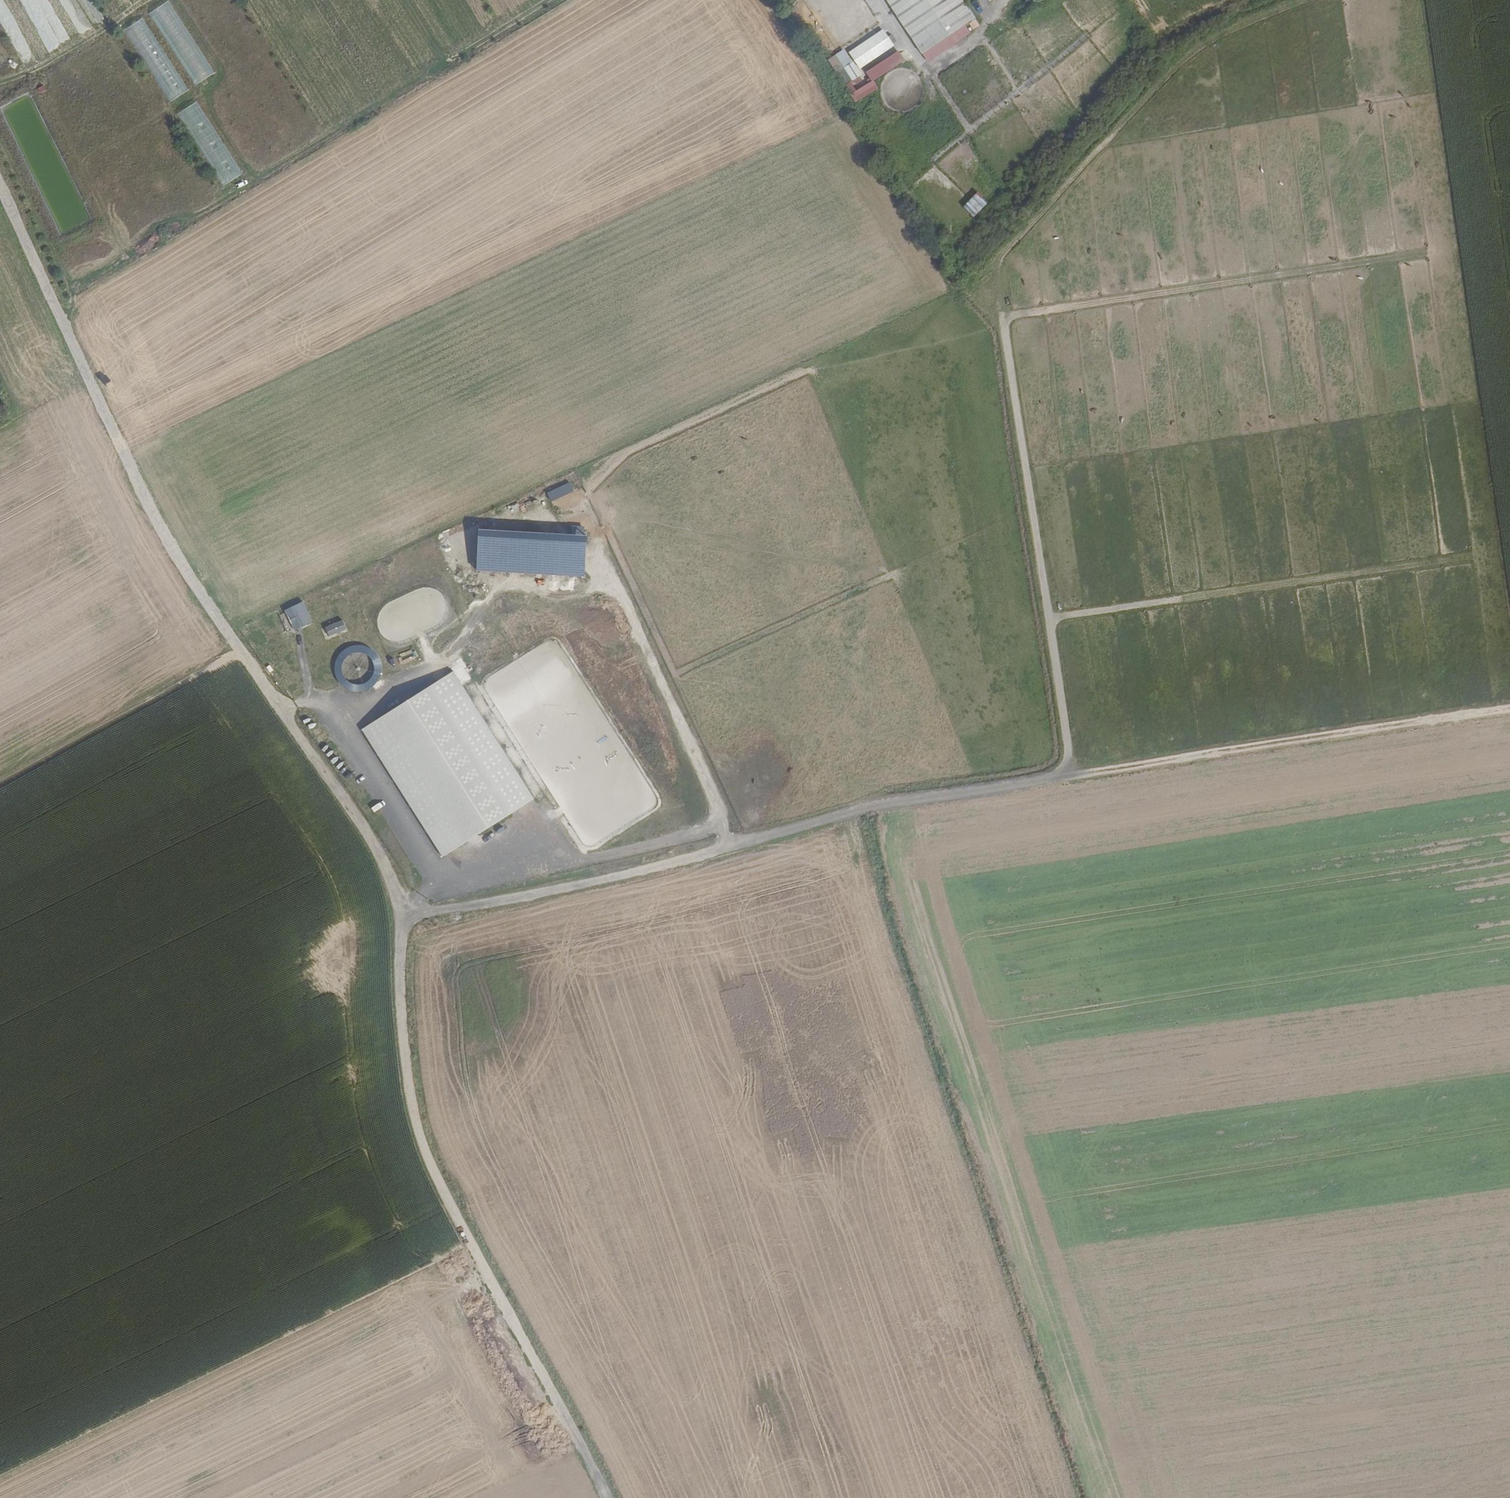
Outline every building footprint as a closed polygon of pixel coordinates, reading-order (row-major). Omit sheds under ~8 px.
[(975,19),(963,0),(888,0),(922,53),(975,19)] [(883,29),(846,51),(844,48),(829,58),(850,93),(855,90),(850,81),(861,74),(857,68),(894,47),(883,29)] [(905,61),(898,51),(866,71),(873,81),(905,61)] [(196,101),(177,113),(193,139),(212,128),(196,101)] [(208,164),(226,184),(240,172),(223,151),(208,164)] [(976,192),(964,205),(974,215),(987,203),(976,192)] [(583,531),(479,527),(477,572),(582,575),(583,531)] [(311,621),(302,603),(284,611),(293,630),(311,621)] [(342,619),(325,627),(329,636),(346,629),(342,619)] [(659,799),(552,634),(478,682),(586,847),(659,799)] [(533,800),(449,669),(357,728),(441,858),(533,800)]
